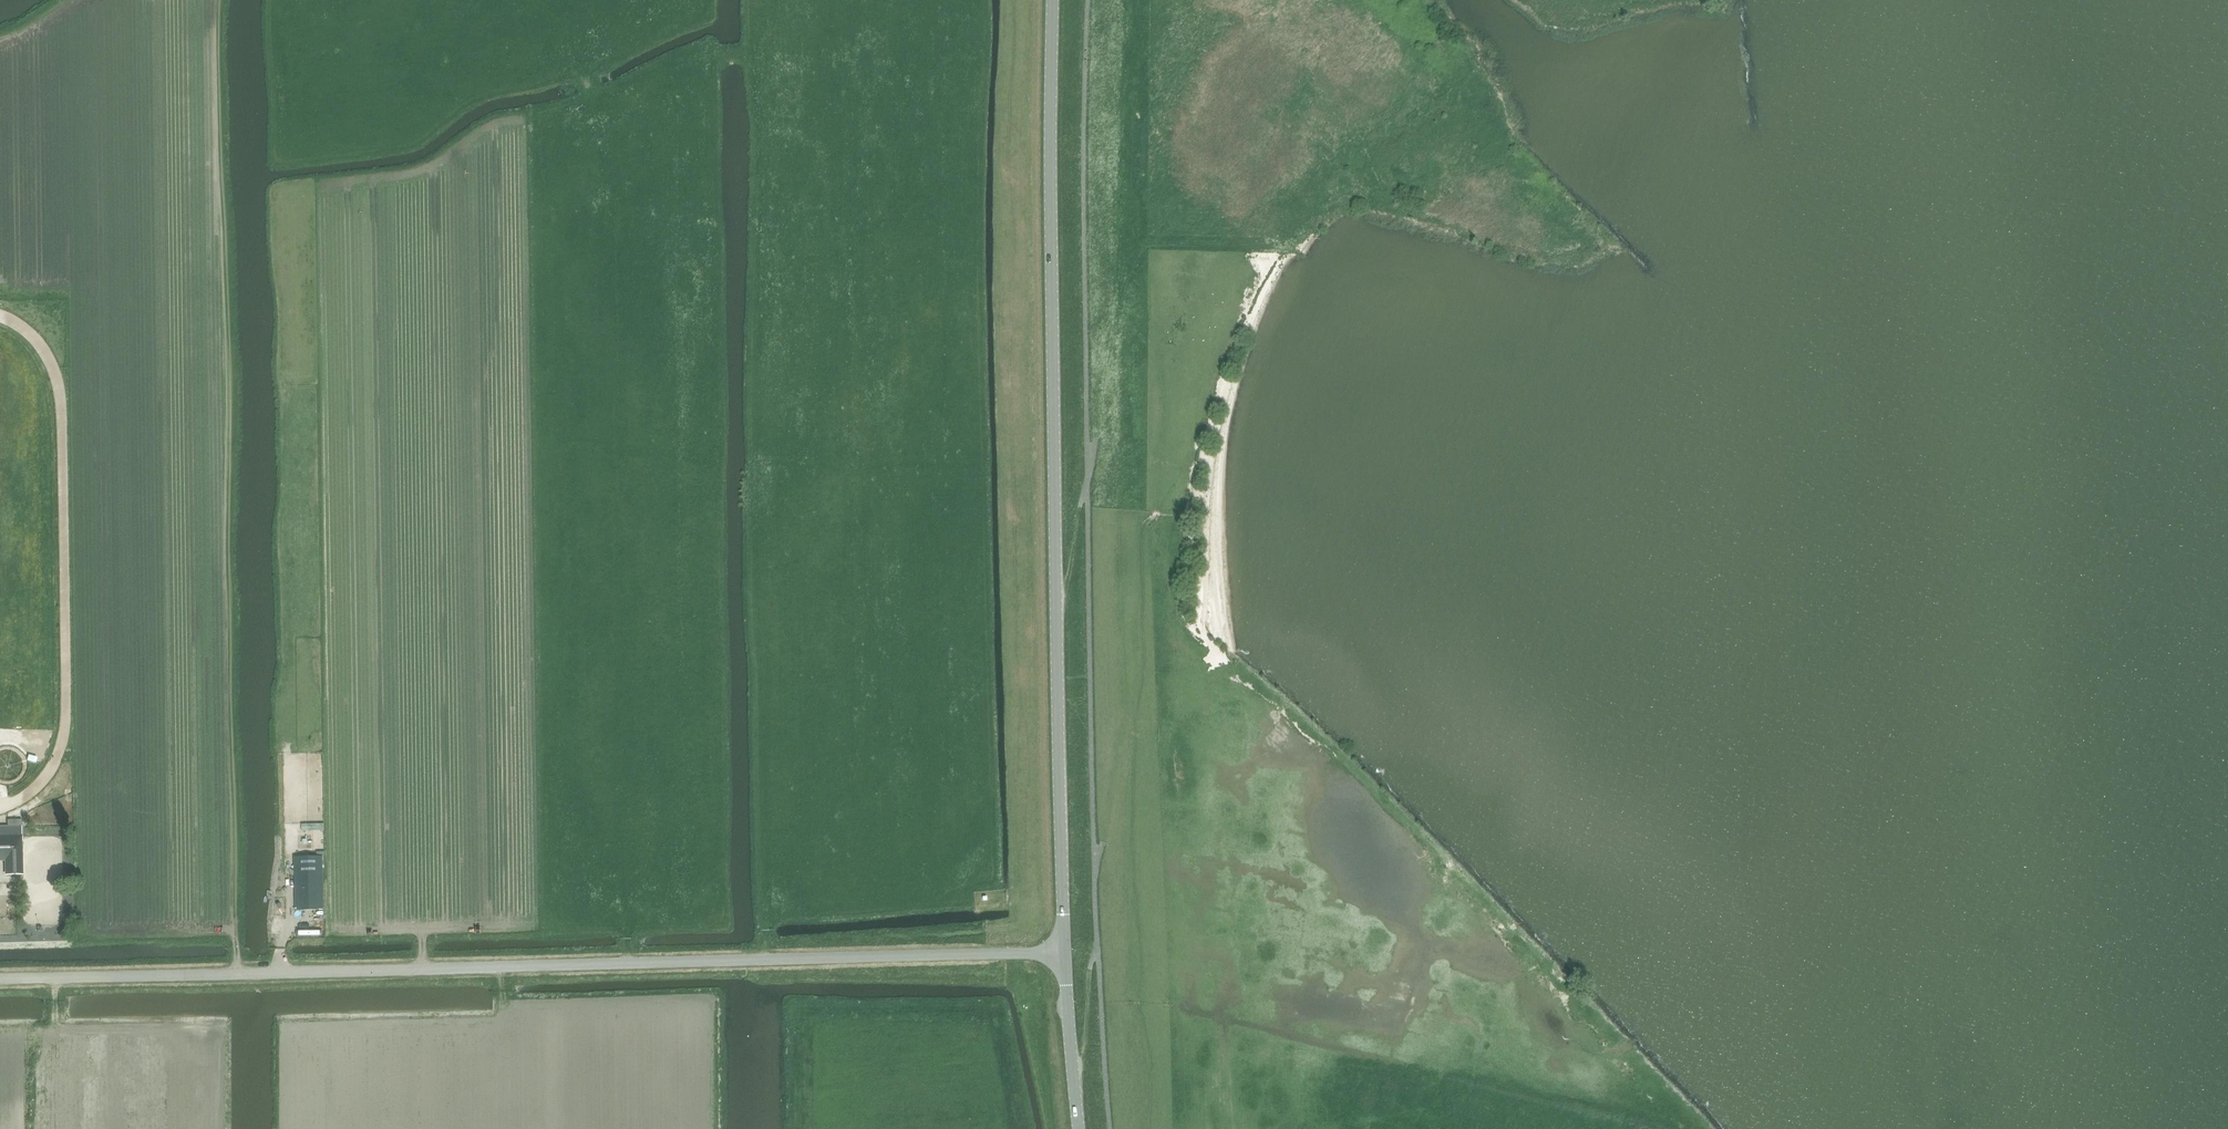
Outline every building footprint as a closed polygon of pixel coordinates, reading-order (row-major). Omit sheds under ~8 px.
[(0,826),(0,859),(7,859),(7,875),(23,874),(22,826),(7,826),(0,826)] [(295,857),(296,910),(323,910),(322,856),(295,857)]
